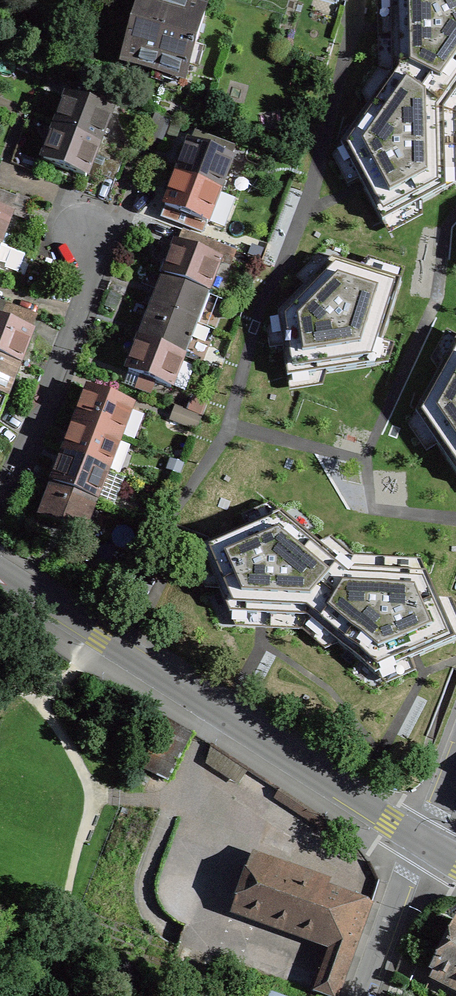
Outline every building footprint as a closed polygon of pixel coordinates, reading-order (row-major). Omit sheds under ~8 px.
[(155,68),(186,76),(205,10),(170,0),(140,0),(122,61),(154,70),(155,68)] [(444,111),(455,94),(455,0),(389,0),(390,35),(391,74),(444,111)] [(361,185),(382,223),(446,189),(444,111),(391,74),(340,146),(361,185)] [(110,112),(68,96),(56,129),(98,145),(100,139),(110,112)] [(171,119),(155,113),(146,138),(161,144),(171,119)] [(89,169),(94,156),(108,161),(112,150),(98,145),(56,129),(43,161),(85,177),(89,169)] [(192,143),(190,143),(182,162),(177,175),(219,191),(232,159),(230,158),(233,149),(195,134),(192,143)] [(112,150),(108,161),(102,176),(116,181),(126,155),(112,150)] [(165,207),(207,223),(219,191),(177,175),(168,200),(165,207)] [(6,249),(7,247),(10,237),(3,234),(3,233),(11,213),(10,213),(15,198),(0,192),(0,246),(6,249)] [(178,245),(177,244),(169,264),(164,277),(207,293),(219,260),(230,265),(236,251),(184,230),(178,245)] [(24,255),(6,249),(0,246),(0,261),(19,269),(24,255)] [(278,315),(287,379),(374,366),(401,282),(332,260),(305,288),(278,315)] [(196,325),(207,293),(164,277),(164,276),(157,293),(152,308),(153,308),(195,324),(196,325)] [(0,302),(0,357),(19,365),(24,351),(31,332),(30,332),(36,315),(0,302)] [(141,339),(183,355),(195,324),(153,308),(145,327),(141,339)] [(183,355),(141,339),(131,365),(128,372),(171,388),(183,355)] [(455,473),(455,341),(415,414),(455,473)] [(7,395),(19,365),(0,357),(0,413),(7,395)] [(101,394),(89,390),(77,422),(119,438),(131,406),(101,394)] [(193,399),(188,411),(202,416),(207,404),(193,399)] [(177,407),(172,420),(196,430),(201,417),(177,407)] [(119,438),(77,422),(69,441),(65,453),(107,469),(119,438)] [(53,485),(95,501),(107,469),(65,453),(56,477),(53,485)] [(53,522),(83,533),(95,501),(53,485),(41,517),(53,522)] [(281,513),(201,548),(230,614),(269,616),(307,618),(348,569),(281,513)] [(426,574),(348,569),(307,618),(375,675),(415,657),(455,640),(426,574)] [(140,768),(166,781),(190,734),(166,719),(140,768)] [(371,903),(349,895),(251,860),(232,912),(327,946),(353,955),(371,903)] [(455,992),(455,924),(442,952),(432,971),(434,972),(430,979),(455,992)] [(353,955),(327,946),(311,991),(325,995),(338,995),(344,979),(353,955)]
